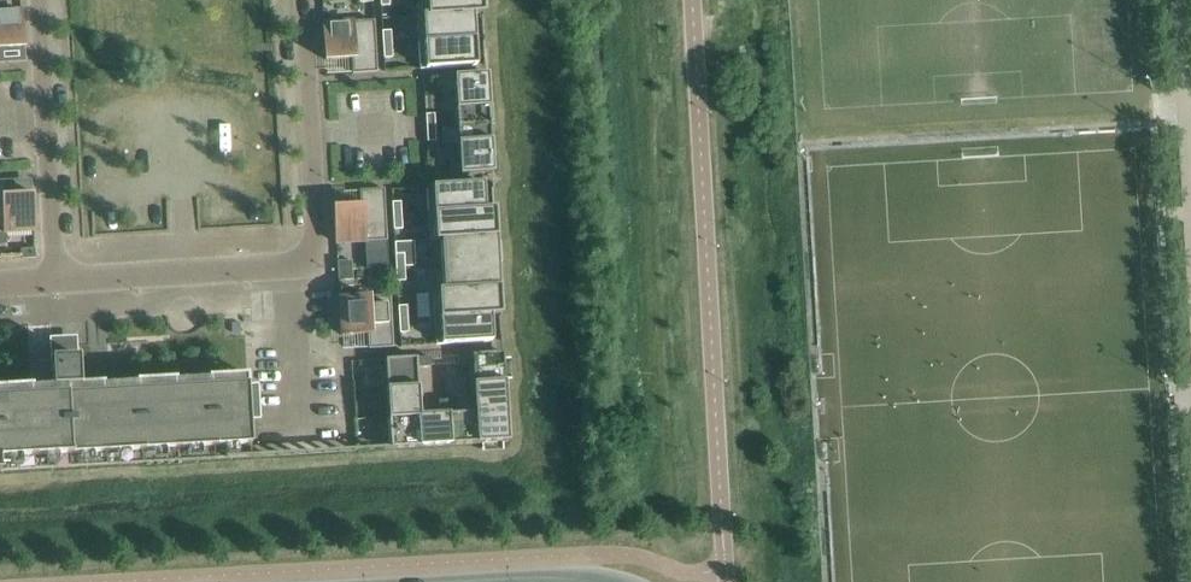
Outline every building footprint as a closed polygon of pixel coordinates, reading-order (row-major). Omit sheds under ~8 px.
[(483,0),(422,0),(423,15),(423,16),(473,13),(473,14),(484,13),(483,0)] [(24,47),(22,11),(0,12),(0,49),(24,47)] [(423,15),(417,15),(419,43),(475,39),(473,14),(473,13),(423,16),(423,15)] [(326,60),(330,60),(352,58),(353,73),(377,72),(374,20),(324,23),(326,60)] [(391,30),(382,31),(383,44),(392,44),(391,30)] [(419,43),(421,69),(476,66),(475,39),(419,43)] [(392,44),(383,44),(384,58),(393,57),(392,44)] [(490,124),(489,105),(487,75),(454,77),(457,126),(490,124)] [(426,114),(427,128),(436,127),(435,113),(426,114)] [(493,173),(490,124),(457,126),(460,175),(493,173)] [(427,128),(428,141),(437,141),(436,127),(427,128)] [(0,181),(0,232),(34,231),(32,194),(6,195),(5,180),(0,181)] [(485,210),(485,209),(483,183),(427,186),(429,213),(485,210)] [(361,205),(334,207),(337,243),(387,240),(384,189),(360,190),(361,205)] [(392,202),(393,216),(402,215),(401,202),(392,202)] [(430,241),(441,240),(441,239),(486,236),(486,235),(497,234),(495,208),(485,209),(485,210),(429,213),(430,241)] [(393,216),(394,229),(403,229),(402,215),(393,216)] [(498,262),(497,243),(497,234),(486,235),(486,236),(441,239),(441,240),(443,265),(498,262)] [(21,249),(22,259),(36,258),(35,249),(21,249)] [(396,254),(396,268),(405,267),(404,254),(396,254)] [(352,261),(338,261),(338,271),(352,270),(352,261)] [(489,289),(498,289),(500,289),(498,262),(443,265),(444,290),(444,291),(489,288),(489,289)] [(405,267),(396,268),(397,281),(406,281),(405,267)] [(352,270),(338,271),(339,280),(353,280),(352,270)] [(430,319),(435,319),(435,318),(491,314),(491,315),(501,315),(500,289),(498,289),(489,289),(489,288),(444,291),(444,290),(428,291),(430,319)] [(342,335),(346,335),(368,334),(369,349),(393,347),(390,296),(340,298),(342,335)] [(399,306),(399,319),(408,319),(407,305),(399,306)] [(435,319),(437,345),(493,341),(491,315),(491,314),(435,318),(435,319)] [(408,319),(399,319),(400,333),(409,332),(408,319)] [(252,455),(248,374),(244,375),(212,377),(208,377),(176,379),(172,379),(140,381),(136,381),(136,382),(100,383),(80,385),(78,344),(76,345),(76,347),(70,347),(52,348),(52,346),(50,346),(52,386),(33,387),(31,387),(28,387),(28,388),(21,388),(0,389),(0,471),(146,463),(147,465),(150,465),(150,463),(157,462),(157,464),(161,464),(161,462),(168,462),(168,464),(171,464),(171,462),(178,461),(178,463),(182,463),(182,461),(252,457),(252,455)] [(475,414),(507,412),(503,353),(458,356),(459,365),(473,365),(475,413),(475,414)] [(385,360),(389,418),(420,417),(420,416),(417,368),(431,367),(431,357),(385,360)] [(389,418),(391,449),(450,445),(447,400),(439,401),(440,415),(420,416),(420,417),(389,418)] [(455,400),(447,400),(450,445),(509,442),(507,412),(475,414),(475,413),(455,414),(455,400)]
